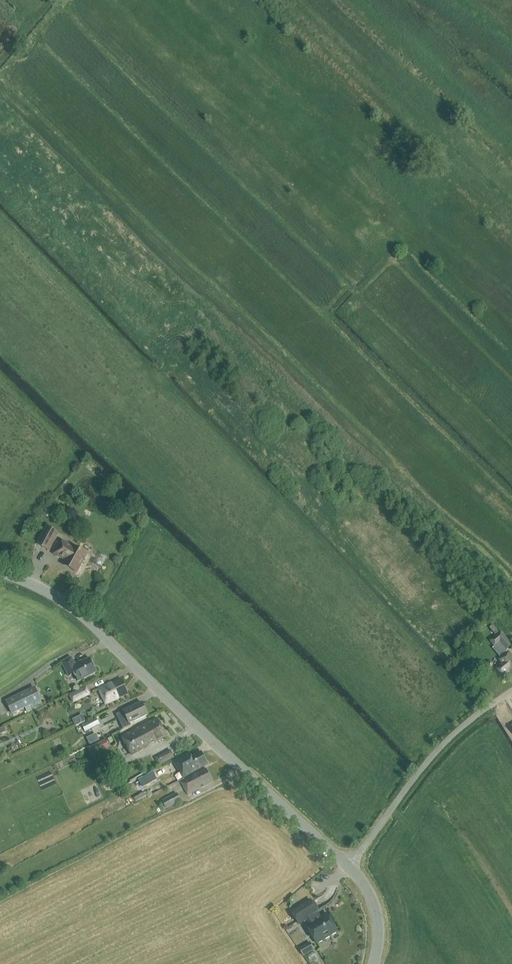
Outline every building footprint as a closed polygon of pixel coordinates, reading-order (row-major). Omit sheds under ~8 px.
[(48,550),(56,536),(58,532),(46,526),(44,530),(37,544),(48,550)] [(73,547),(61,541),(54,554),(66,560),(63,565),(76,572),(86,553),(73,546),(73,547)] [(495,645),(500,641),(507,649),(511,645),(511,644),(501,631),(490,640),(495,645)] [(471,642),(480,636),(477,632),(468,639),(471,642)] [(509,651),(499,659),(502,661),(496,666),(503,675),(509,670),(511,674),(511,655),(509,651)] [(56,655),(46,660),(48,665),(58,660),(56,655)] [(78,681),(97,671),(90,657),(75,664),(72,657),(62,661),(69,676),(74,673),(78,681)] [(121,678),(98,688),(106,704),(128,693),(121,678)] [(34,686),(5,701),(12,714),(25,708),(27,713),(43,705),(41,700),(34,686)] [(85,686),(70,694),(73,701),(89,694),(85,686)] [(105,719),(110,717),(108,713),(120,709),(117,703),(101,710),(105,719)] [(142,703),(117,714),(119,719),(106,725),(110,733),(123,727),(123,728),(131,724),(130,722),(147,714),(142,703)] [(85,710),(76,715),(80,722),(89,717),(85,710)] [(82,724),(85,731),(100,724),(96,717),(82,724)] [(157,718),(122,737),(132,754),(148,745),(148,743),(155,740),(155,741),(166,735),(157,718)] [(59,733),(50,736),(52,744),(61,741),(59,733)] [(90,745),(91,746),(87,747),(91,755),(95,754),(110,746),(106,738),(90,745)] [(186,754),(173,761),(179,771),(179,770),(183,777),(207,764),(201,752),(189,759),(186,754)] [(206,768),(181,780),(188,794),(213,781),(206,768)] [(144,770),(133,775),(138,786),(150,780),(144,770)] [(112,789),(127,783),(123,774),(109,780),(112,789)] [(143,792),(133,798),(135,802),(145,796),(143,792)] [(177,793),(163,800),(166,807),(181,800),(177,793)] [(307,918),(310,923),(321,917),(310,900),(291,911),(298,923),(307,918)] [(327,914),(321,917),(310,923),(306,926),(316,943),(337,930),(327,914)] [(310,946),(314,955),(322,951),(318,942),(310,946)]
